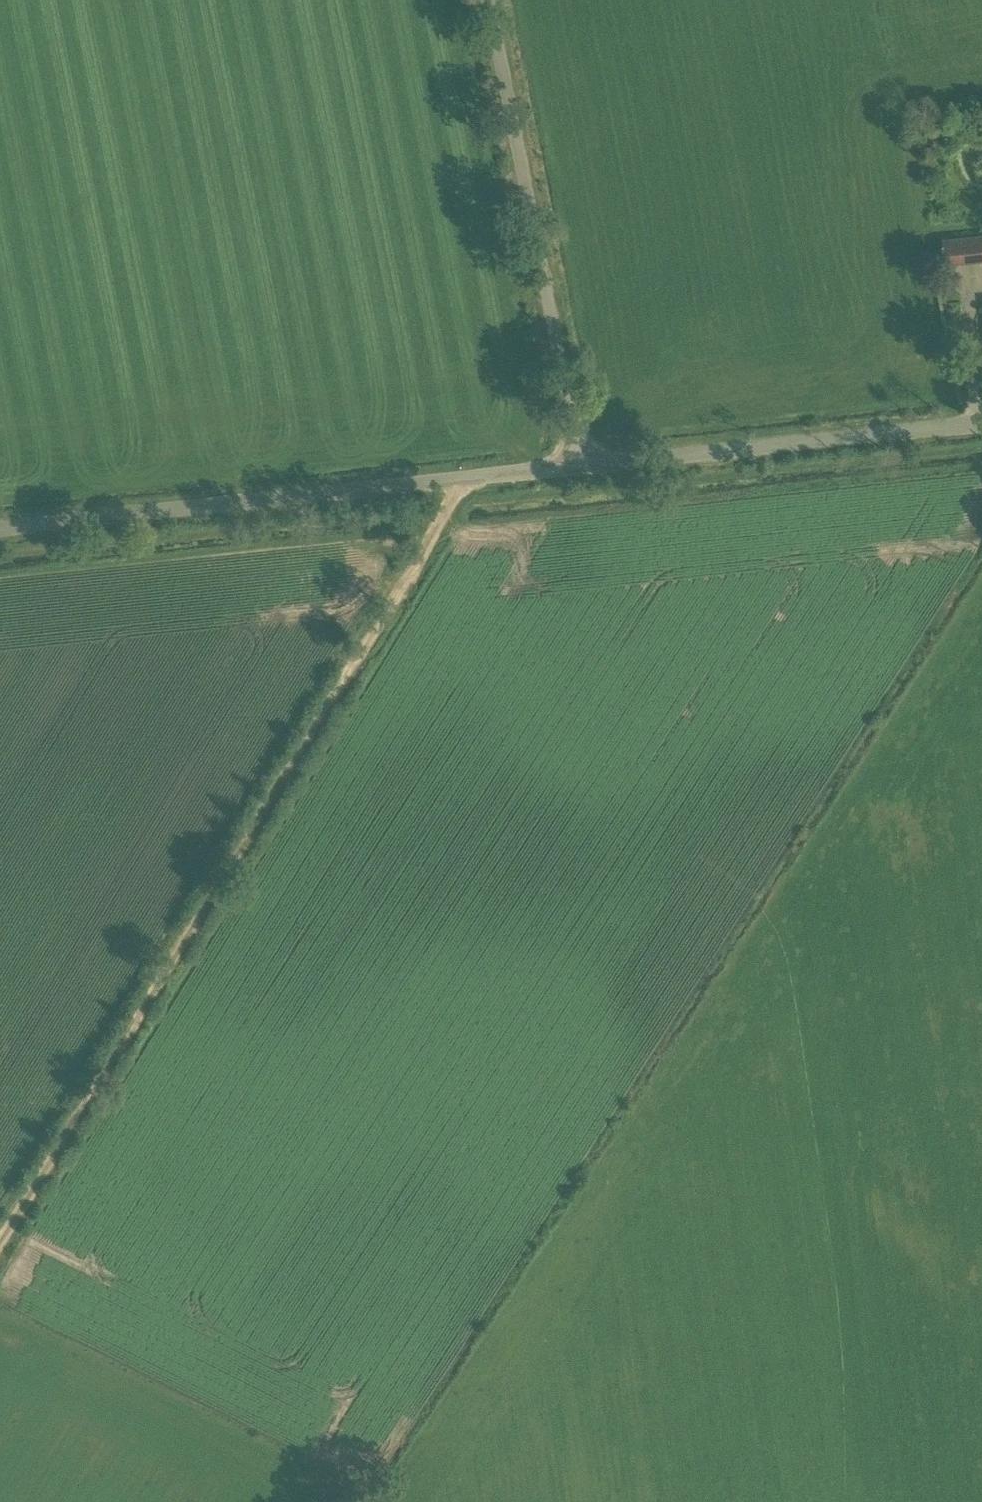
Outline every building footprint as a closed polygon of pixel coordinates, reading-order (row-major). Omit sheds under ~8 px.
[(981,261),(981,234),(942,238),(944,265),(981,261)]
